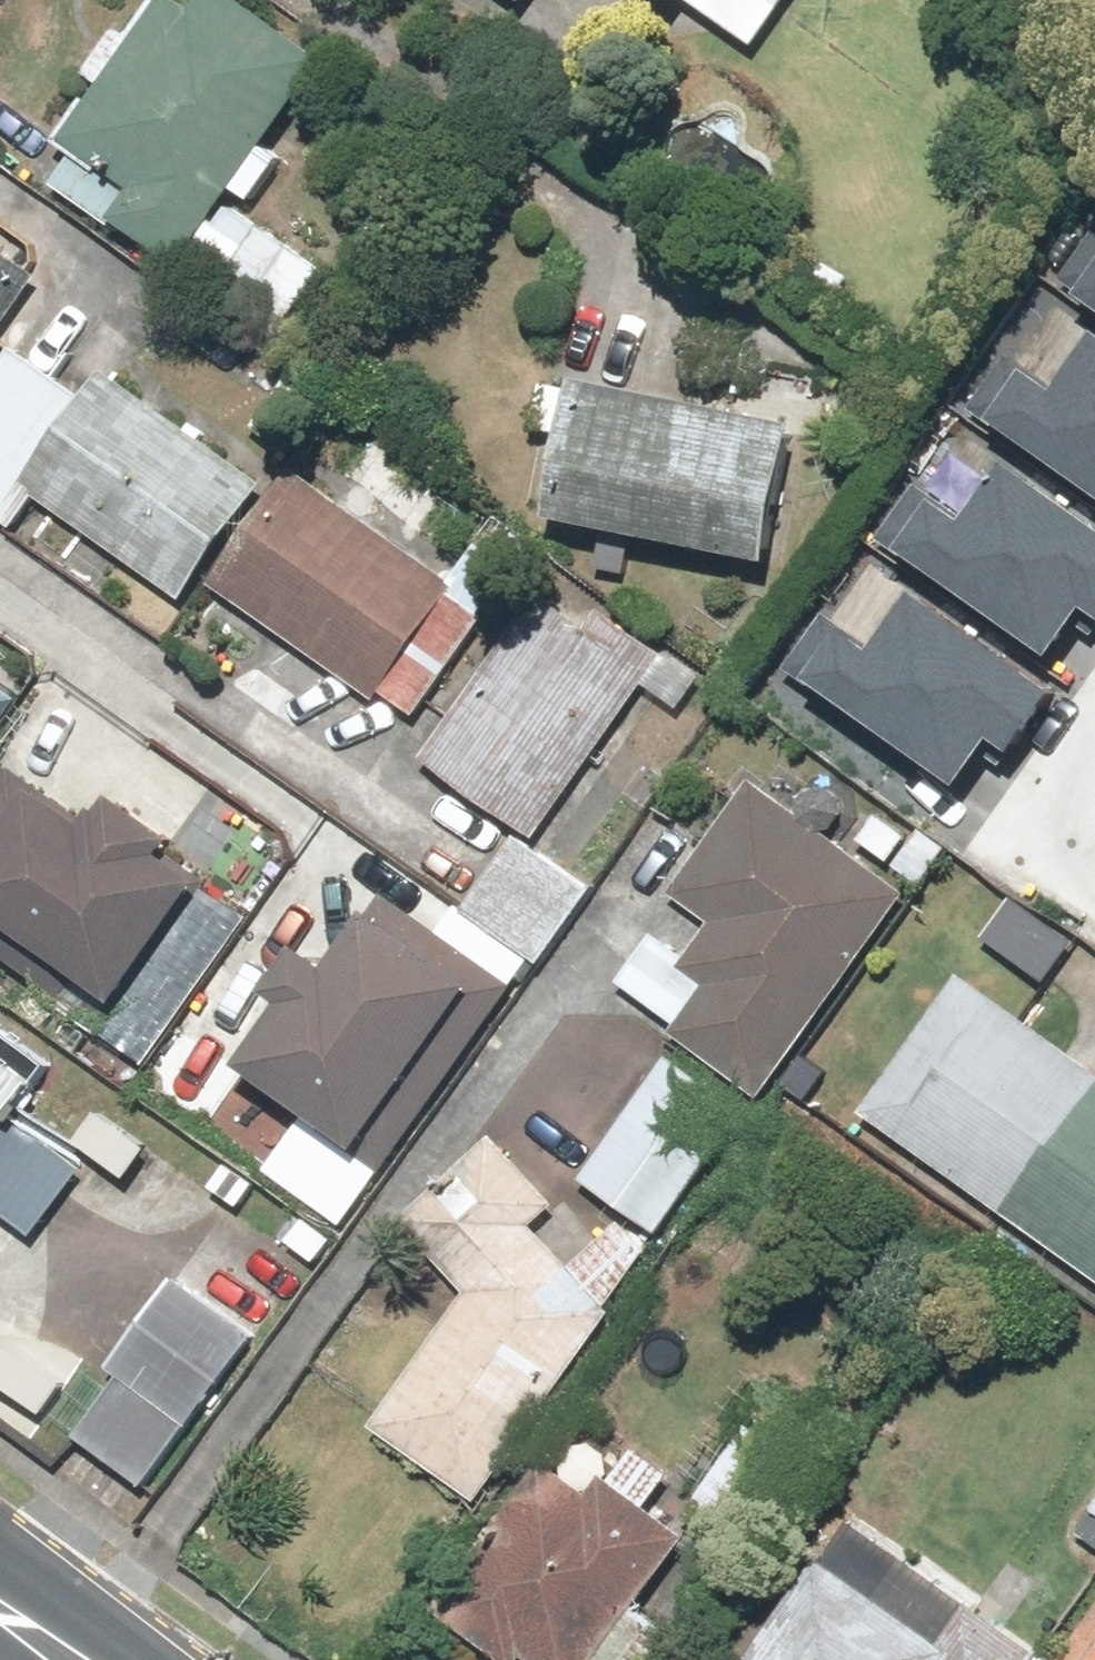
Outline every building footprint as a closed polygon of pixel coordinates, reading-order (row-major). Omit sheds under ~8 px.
[(54,147),(124,196),(103,227),(173,276),(188,254),(283,320),(316,273),(222,208),(231,195),(246,205),(278,158),(261,147),(319,62),(229,0),(200,0),(188,18),(162,0),(158,0),(128,44),(113,34),(83,77),(96,86),(54,147)] [(519,8),(525,0),(508,0),(519,8)] [(753,50),(789,0),(684,0),(753,50)] [(1069,269),(1094,287),(1094,232),(1069,269)] [(34,276),(0,252),(0,324),(34,276)] [(975,402),(1094,485),(1094,336),(1060,387),(1010,352),(975,402)] [(35,498),(179,603),(262,490),(99,371),(78,400),(10,350),(0,363),(0,523),(11,531),(35,498)] [(561,433),(543,527),(757,568),(784,427),(539,380),(530,428),(561,433)] [(898,530),(1069,648),(1094,611),(1094,501),(1025,453),(983,514),(933,480),(898,530)] [(283,473),(203,585),(297,652),(276,682),(309,705),(328,678),(368,706),(376,695),(409,719),(478,621),(445,598),(450,592),(283,473)] [(835,616),(801,666),(972,784),(1006,735),(1019,744),(1062,682),(928,589),(886,650),(835,616)] [(535,596),(452,718),(485,740),(452,789),(532,843),(636,690),(675,716),(701,678),(594,605),(579,627),(535,596)] [(0,790),(0,946),(60,989),(50,1002),(94,1034),(199,892),(154,859),(164,846),(95,796),(73,827),(8,780),(0,790)] [(755,1103),(902,896),(748,786),(669,897),(706,923),(680,960),(650,939),(615,988),(674,1030),(666,1041),(755,1103)] [(924,822),(886,864),(922,896),(959,854),(924,822)] [(293,950),(212,1055),(351,1161),(358,1152),(380,1169),(514,995),(381,893),(321,972),(293,950)] [(1003,894),(974,933),(1041,983),(1070,943),(1003,894)] [(956,979),(860,1119),(1094,1281),(1094,1075),(956,979)] [(744,1110),(662,1059),(580,1190),(662,1241),(744,1110)] [(29,1087),(0,1064),(0,1228),(24,1246),(76,1180),(2,1122),(29,1087)] [(556,1198),(484,1146),(393,1224),(459,1300),(366,1428),(473,1505),(652,1256),(610,1227),(574,1278),(524,1242),(556,1198)] [(340,1242),(299,1211),(270,1248),(311,1280),(340,1242)] [(240,1348),(163,1297),(68,1437),(144,1489),(240,1348)] [(843,1442),(774,1391),(689,1505),(758,1557),(843,1442)] [(429,1609),(488,1659),(701,1659),(634,1602),(685,1543),(643,1508),(670,1477),(633,1445),(610,1473),(582,1449),(555,1481),(546,1473),(429,1609)] [(1072,1535),(1094,1551),(1094,1502),(1072,1535)] [(807,1564),(743,1659),(1032,1659),(1035,1655),(957,1603),(929,1645),(807,1564)] [(1092,1597),(1049,1659),(1094,1659),(1094,1599),(1092,1597)]
